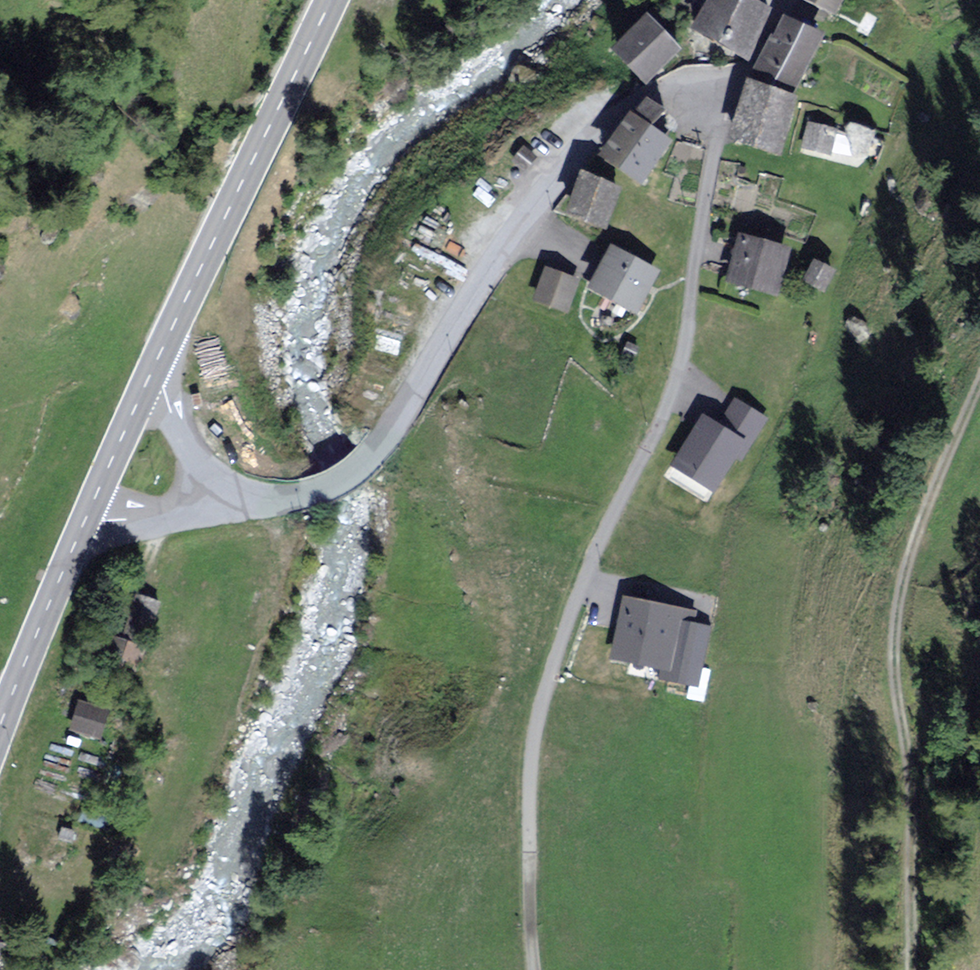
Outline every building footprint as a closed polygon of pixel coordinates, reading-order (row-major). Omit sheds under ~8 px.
[(740,0),(718,0),(700,37),(743,57),(764,11),(740,0)] [(832,15),(840,0),(806,0),(832,15)] [(823,37),(783,19),(757,76),(797,94),(823,37)] [(678,55),(649,24),(618,52),(647,83),(678,55)] [(797,103),(752,89),(736,143),(781,157),(797,103)] [(666,145),(632,120),(604,157),(639,182),(666,145)] [(849,138),(812,127),(805,150),(858,165),(861,154),(866,156),(872,134),(851,129),(849,138)] [(619,192),(584,179),(569,218),(604,231),(619,192)] [(785,253),(742,240),(729,283),(771,296),(785,253)] [(656,276),(612,253),(592,291),(636,314),(656,276)] [(832,274),(816,266),(808,282),(824,290),(832,274)] [(576,283),(548,272),(536,301),(565,313),(576,283)] [(635,358),(639,350),(628,345),(624,353),(635,358)] [(765,423),(737,404),(720,431),(705,421),(675,468),(712,492),(735,456),(741,460),(765,423)] [(158,605),(138,600),(131,623),(151,629),(158,605)] [(693,617),(626,604),(615,661),(662,671),(660,680),(697,687),(708,630),(691,627),(693,617)] [(105,714),(82,706),(75,730),(98,737),(105,714)]
